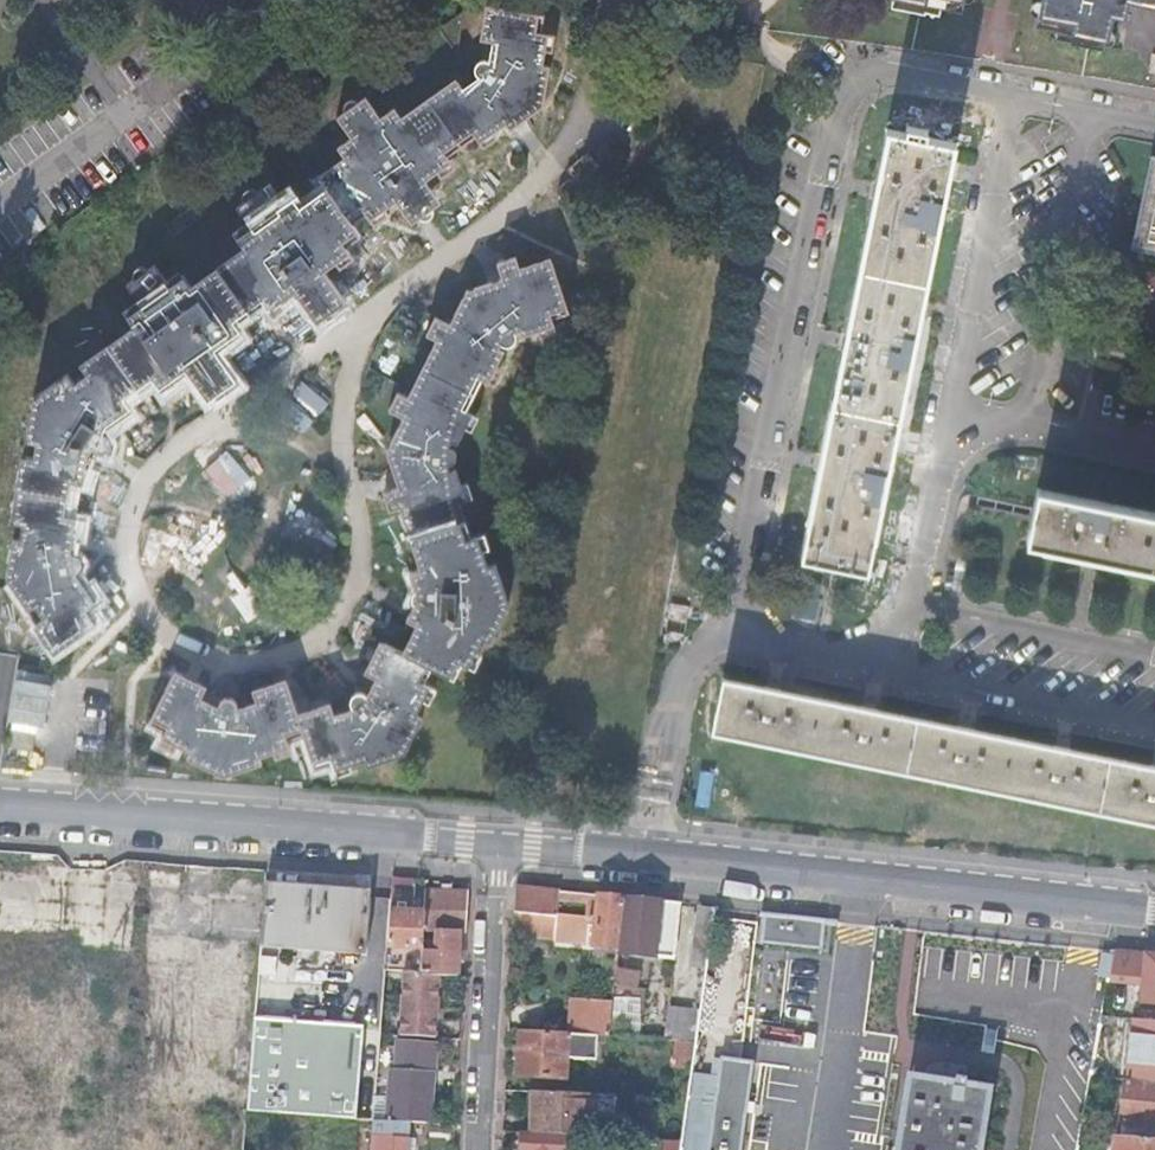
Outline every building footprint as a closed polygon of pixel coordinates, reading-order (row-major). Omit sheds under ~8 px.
[(893,6),(926,14),(926,11),(941,14),(942,7),(962,12),(965,0),(894,0),(893,6)] [(1038,26),(1058,31),(1056,37),(1071,40),(1071,43),(1104,51),(1112,18),(1124,20),(1125,13),(1129,14),(1131,3),(1154,8),(1154,0),(1044,0),(1038,26)] [(542,103),(548,61),(543,61),(545,45),(539,44),(541,30),(544,11),(492,2),(487,37),(496,38),(494,53),(490,59),(487,58),(486,57),(485,57),(483,58),(482,58),(480,58),(479,59),(478,60),(477,62),(477,63),(476,64),(476,66),(477,67),(477,68),(477,70),(478,71),(479,72),(482,74),(478,80),(465,89),(459,81),(404,120),(395,107),(380,116),(366,96),(339,115),(353,136),(340,145),(350,159),(322,178),(331,191),(304,210),(294,197),(281,206),(265,185),(238,204),(253,225),(238,235),(248,249),(194,288),(184,274),(171,283),(156,263),(129,282),(144,303),(129,313),(139,327),(85,366),(90,373),(76,383),(69,372),(34,396),(27,438),(41,440),(37,457),(29,456),(18,522),(27,524),(24,540),(15,538),(8,576),(31,608),(39,604),(48,617),(41,622),(60,650),(103,619),(92,603),(84,592),(90,588),(79,573),(78,569),(79,569),(81,568),(82,567),(83,566),(83,565),(84,564),(84,562),(84,561),(84,559),(84,558),(83,557),(82,556),(81,555),(80,554),(79,553),(78,553),(75,552),(74,548),(77,530),(70,529),(72,515),(75,497),(78,480),(80,465),(87,466),(90,448),(93,449),(96,444),(104,449),(105,450),(107,450),(108,450),(110,449),(111,449),(112,448),(114,447),(114,446),(115,444),(116,443),(116,441),(116,440),(115,438),(115,437),(114,436),(113,435),(105,430),(108,426),(106,423),(120,414),(116,408),(129,399),(159,378),(170,370),(174,375),(188,366),(206,390),(219,380),(233,370),(216,346),(229,336),(225,330),(237,322),(268,301),(279,293),(283,298),(297,288),(314,312),(327,302),(343,292),(325,267),(339,258),(335,252),(347,244),(362,234),(354,222),(368,212),(376,223),(389,214),(385,208),(398,198),(405,208),(418,199),(433,188),(426,179),(441,169),(436,163),(446,156),(477,134),(490,125),(494,130),(507,121),(510,126),(526,115),(542,103)] [(539,44),(545,45),(547,31),(541,30),(539,44)] [(482,139),(494,130),(490,125),(477,134),(482,139)] [(885,130),(885,133),(886,133),(800,556),(867,570),(953,146),(954,147),(955,144),(926,138),(926,131),(905,127),(904,133),(885,130)] [(450,162),(446,156),(436,163),(441,169),(450,162)] [(1149,156),(1130,248),(1154,253),(1154,157),(1149,156)] [(351,250),(347,244),(335,252),(339,258),(351,250)] [(479,548),(478,546),(474,534),(462,500),(457,486),(464,484),(458,467),(452,469),(450,463),(452,462),(453,461),(454,461),(455,460),(456,459),(457,458),(457,457),(458,455),(458,454),(458,452),(458,451),(458,450),(457,449),(457,448),(456,447),(455,446),(453,445),(452,444),(451,444),(453,439),(458,442),(467,425),(459,422),(466,409),(482,376),(488,363),(495,366),(503,350),(498,347),(501,341),(504,343),(507,344),(509,344),(510,344),(512,343),(513,342),(514,341),(515,340),(516,338),(516,337),(516,335),(516,334),(516,332),(515,331),(515,330),(520,328),(522,333),(539,328),(537,321),(552,316),(568,311),(551,261),(521,271),(519,265),(516,256),(498,262),(503,277),(485,283),(466,290),(450,323),(436,316),(427,332),(442,340),(426,373),(414,398),(399,391),(391,408),(406,415),(388,450),(401,487),(386,492),(392,509),(408,504),(418,533),(430,567),(419,570),(424,586),(421,587),(420,588),(419,589),(418,591),(417,593),(417,595),(417,596),(418,598),(418,599),(420,600),(421,601),(423,602),(424,603),(416,617),(427,623),(412,652),(390,641),(382,656),(374,672),(384,677),(378,690),(371,696),(369,694),(368,693),(366,693),(365,693),(363,693),(362,693),(361,693),(360,694),(359,694),(359,695),(358,696),(357,697),(357,698),(356,700),(356,701),(356,702),(356,704),(357,705),(357,706),(358,707),(359,708),(355,712),(340,717),(336,708),(304,719),(292,684),(276,689),(260,695),(263,704),(247,710),(241,709),(241,708),(241,706),(241,705),(240,704),(240,703),(239,702),(239,701),(237,700),(236,700),(235,699),(234,699),(232,699),(231,699),(230,699),(229,700),(228,700),(228,701),(227,701),(226,702),(226,703),(225,703),(225,704),(224,705),(224,706),(216,706),(204,700),(208,692),(177,676),(153,723),(170,732),(182,738),(179,744),(194,752),(192,757),(228,775),(265,763),(263,756),(280,751),(278,745),(291,740),(309,734),(321,769),(338,763),(352,758),(354,764),(371,758),(373,765),(410,752),(428,715),(422,712),(430,697),(422,693),(428,681),(437,664),(459,675),(468,658),(474,646),(480,649),(487,635),(493,638),(513,599),(499,558),(492,561),(486,546),(479,548)] [(272,306),(283,298),(279,293),(268,301),(272,306)] [(554,323),(552,316),(537,321),(539,328),(554,323)] [(241,327),(237,322),(225,330),(229,336),(241,327)] [(489,379),(495,366),(488,363),(482,376),(489,379)] [(162,384),(174,375),(170,370),(159,378),(162,384)] [(133,405),(129,399),(116,408),(120,414),(133,405)] [(473,412),(466,409),(459,422),(467,425),(473,412)] [(85,480),(87,466),(80,465),(78,480),(85,480)] [(457,486),(462,500),(469,497),(464,484),(457,486)] [(1040,491),(1040,488),(1038,488),(1026,543),(1154,568),(1154,514),(1040,491)] [(79,516),(72,515),(70,529),(77,530),(79,516)] [(474,534),(478,546),(479,548),(486,546),(481,532),(480,532),(474,534)] [(93,594),(90,588),(84,592),(92,603),(97,599),(93,594)] [(474,646),(468,658),(474,661),(480,649),(474,646)] [(19,652),(0,651),(0,689),(17,690),(19,652)] [(711,733),(722,735),(731,682),(721,680),(711,733)] [(436,685),(428,681),(422,693),(430,697),(436,685)] [(722,735),(1154,823),(1154,760),(1154,759),(1152,767),(1068,750),(1069,743),(1063,742),(1056,740),(1055,747),(972,730),(973,723),(967,722),(960,720),(958,728),(874,711),(876,703),(869,702),(863,700),(862,708),(777,691),(779,684),(773,682),(766,681),(765,689),(731,682),(722,735)] [(9,746),(35,750),(38,731),(12,727),(9,746)] [(293,747),(291,740),(278,745),(280,751),(293,747)] [(408,880),(392,879),(391,900),(406,900),(408,880)] [(268,884),(264,884),(259,949),(262,949),(263,947),(361,955),(361,957),(364,958),(369,893),(366,893),(366,895),(317,891),(268,887),(268,884)] [(617,949),(622,898),(597,896),(577,894),(557,892),(516,887),(514,912),(513,936),(592,944),(592,947),(617,949)] [(468,892),(424,889),(423,914),(419,973),(439,975),(457,976),(458,952),(465,953),(468,892)] [(617,953),(673,959),(679,904),(651,901),(622,898),(617,949),(617,953)] [(689,965),(705,967),(713,908),(696,906),(689,965)] [(419,973),(423,914),(406,913),(390,912),(385,970),(404,972),(419,973)] [(820,948),(824,919),(762,913),(759,941),(820,948)] [(1114,954),(1114,951),(1102,950),(1097,977),(1109,979),(1114,954)] [(1129,984),(1142,985),(1140,1003),(1154,1004),(1154,957),(1153,957),(1133,955),(1114,954),(1109,979),(1109,981),(1129,984)] [(439,975),(419,973),(404,972),(398,1036),(434,1038),(437,1006),(439,975)] [(597,1036),(608,1037),(612,1002),(578,1000),(576,1035),(597,1036)] [(695,1042),(700,1009),(669,1006),(668,1007),(669,1007),(666,1040),(695,1042)] [(308,1024),(254,1019),(246,1111),(355,1119),(363,1029),(308,1024)] [(1154,1083),(1154,1023),(1141,1021),(1135,1081),(1154,1083)] [(595,1059),(597,1036),(576,1035),(520,1032),(518,1054),(517,1076),(564,1079),(566,1058),(595,1059)] [(395,1069),(433,1071),(434,1058),(435,1044),(397,1042),(395,1069)] [(753,1062),(721,1057),(708,1149),(741,1149),(753,1062)] [(432,1096),(433,1071),(395,1069),(389,1069),(388,1092),(376,1091),(375,1098),(388,1099),(386,1121),(406,1122),(430,1124),(432,1096)] [(909,1077),(898,1149),(978,1149),(979,1146),(988,1090),(965,1086),(966,1079),(956,1078),(954,1084),(909,1077)] [(1154,1141),(1154,1083),(1135,1081),(1127,1080),(1121,1138),(1154,1141)] [(614,1113),(615,1097),(533,1092),(531,1112),(530,1133),(566,1135),(591,1136),(593,1112),(614,1113)] [(373,1120),(372,1137),(380,1138),(379,1149),(405,1149),(406,1138),(405,1138),(406,1122),(386,1121),(373,1120)] [(521,1132),(520,1144),(520,1149),(565,1149),(566,1135),(530,1133),(521,1132)] [(1114,1149),(1154,1149),(1154,1141),(1121,1138),(1116,1137),(1114,1149)] [(681,1142),(664,1140),(662,1149),(680,1149),(681,1142)]
